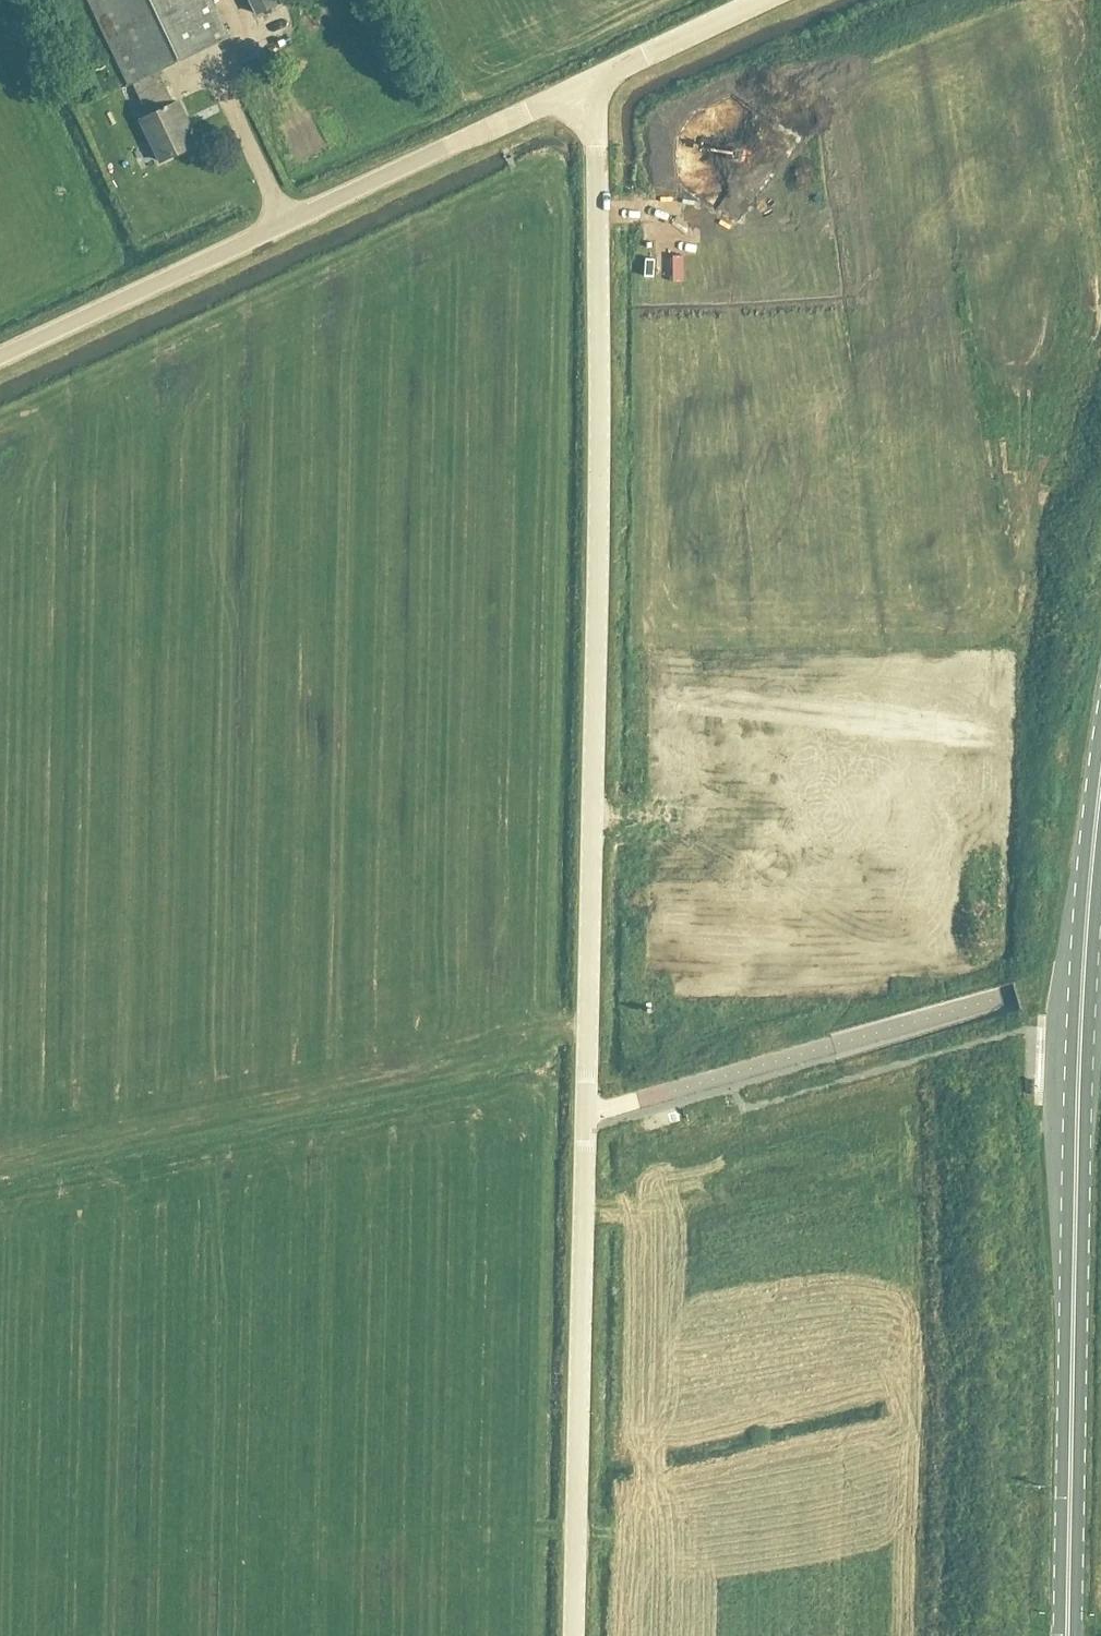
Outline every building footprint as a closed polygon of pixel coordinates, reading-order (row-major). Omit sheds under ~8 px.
[(211,0),(88,0),(128,84),(132,82),(147,115),(140,119),(151,141),(160,161),(194,145),(182,120),(186,119),(178,101),(173,103),(158,70),(228,36),(211,0)] [(256,13),(285,0),(250,0),(256,13)] [(711,191),(754,126),(750,123),(750,124),(729,109),(697,122),(685,140),(686,174),(709,189),(711,191)]
